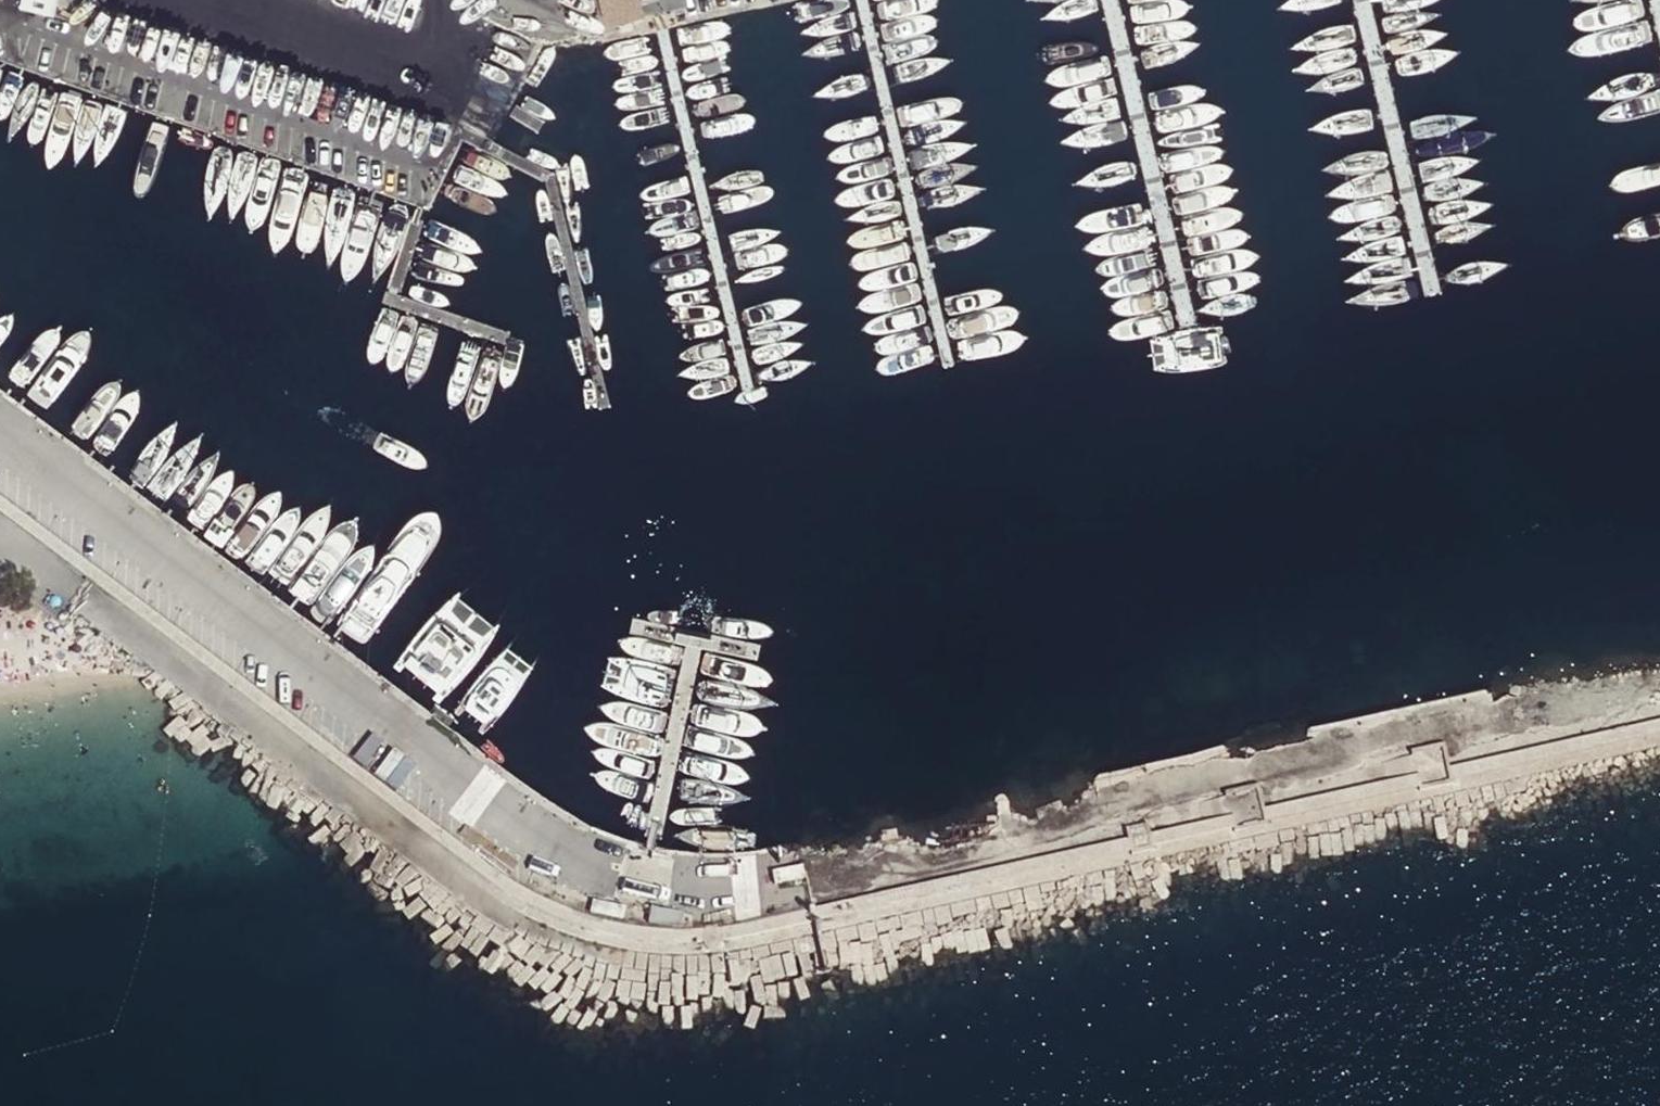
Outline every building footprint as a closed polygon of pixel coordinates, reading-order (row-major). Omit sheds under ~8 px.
[(26,7),(61,14),(64,0),(27,0),(26,7)] [(618,23),(653,12),(649,0),(611,0),(618,23)] [(1451,771),(1446,745),(1413,751),(1417,778),(1421,794),(1454,787),(1454,784),(1451,771)] [(1264,812),(1260,785),(1228,793),(1232,819),(1235,834),(1267,826),(1268,823),(1264,812)] [(1152,836),(1149,824),(1126,829),(1130,857),(1154,851),(1152,836)]
